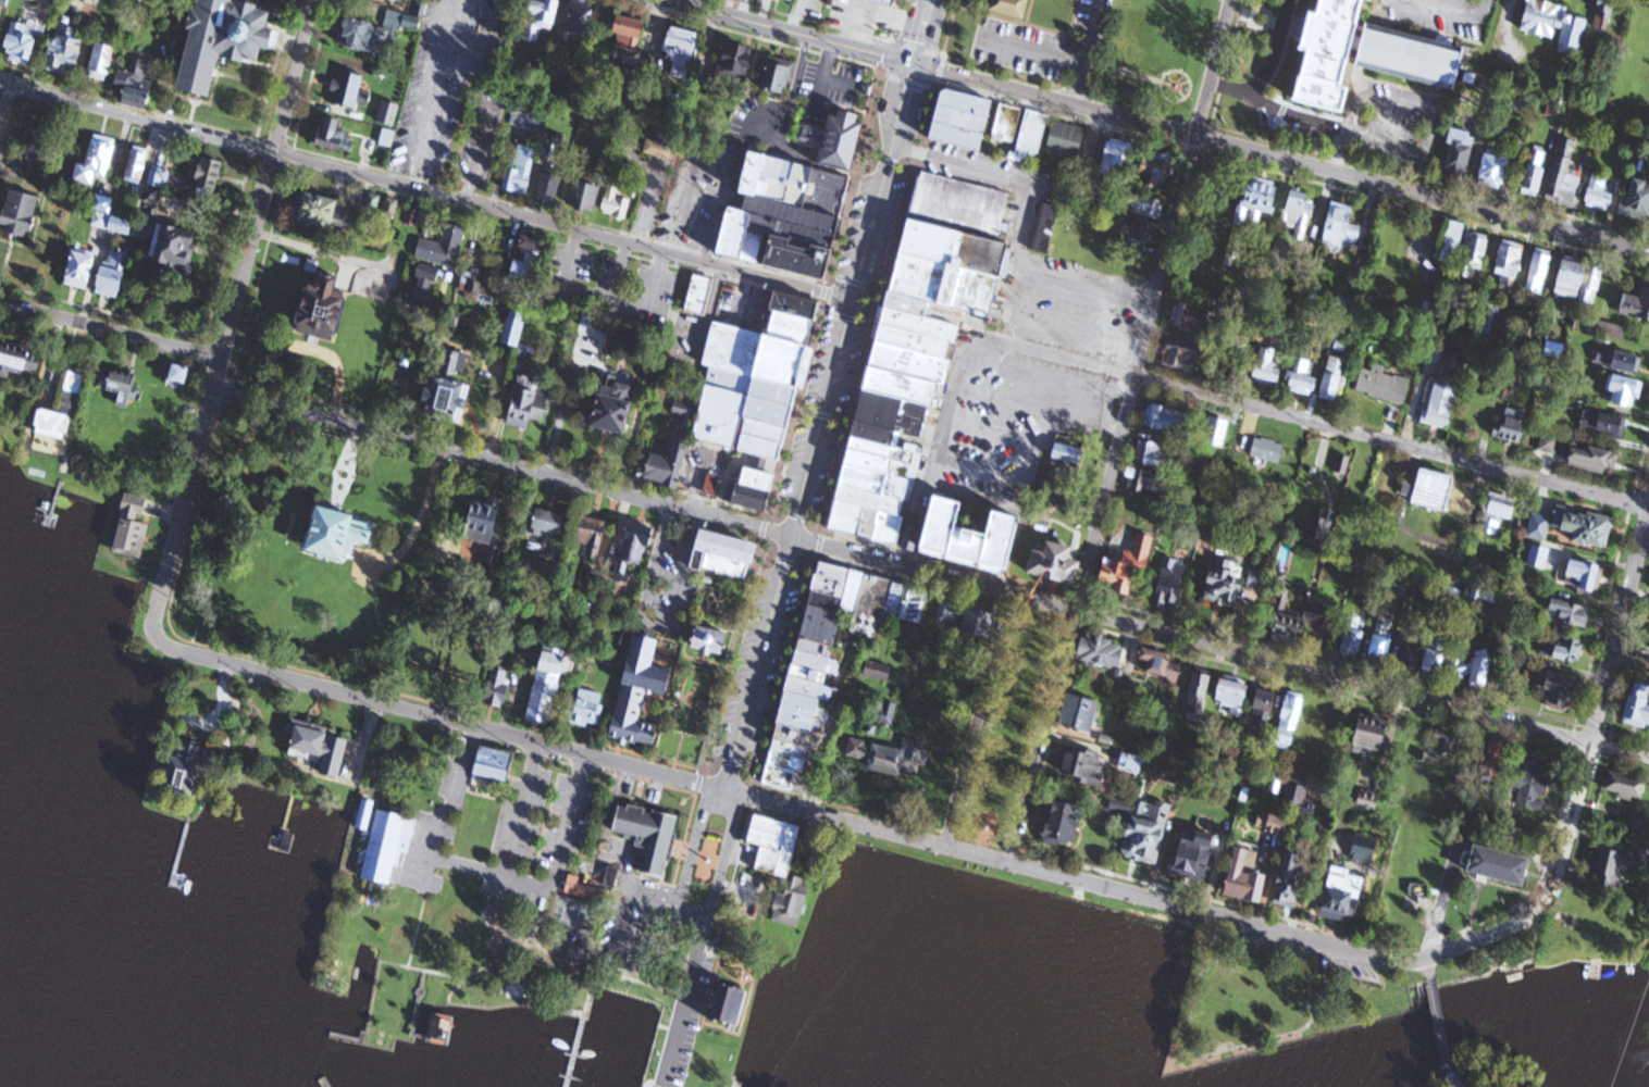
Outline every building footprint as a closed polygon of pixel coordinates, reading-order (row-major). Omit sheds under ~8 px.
[(181,91),(213,98),(222,56),(262,65),(266,49),(274,50),(278,29),(271,27),(275,9),(238,2),(239,0),(201,0),(181,91)] [(557,0),(533,0),(523,39),(539,43),(543,27),(554,30),(561,1),(557,0)] [(568,0),(560,45),(569,47),(572,34),(589,37),(595,5),(568,0)] [(994,12),(1027,19),(1031,0),(996,0),(994,12)] [(1355,88),(1349,87),(1353,67),(1461,89),(1470,46),(1370,25),(1375,0),(1318,0),(1297,101),(1350,112),(1355,88)] [(1557,52),(1580,56),(1588,18),(1567,14),(1569,4),(1549,0),(1527,0),(1521,31),(1559,39),(1557,52)] [(1615,0),(1599,0),(1599,22),(1615,22),(1615,0)] [(647,22),(620,16),(612,47),(639,53),(647,22)] [(383,56),(387,42),(390,43),(394,28),(345,17),(339,46),(383,56)] [(76,76),(86,40),(75,37),(78,28),(61,24),(48,69),(76,76)] [(32,34),(28,35),(26,25),(7,29),(14,63),(36,58),(32,34)] [(670,76),(688,82),(702,35),(672,26),(663,54),(676,58),(670,76)] [(88,76),(107,81),(117,44),(98,39),(88,76)] [(757,50),(731,42),(719,79),(745,88),(757,50)] [(120,70),(117,84),(131,87),(128,98),(150,104),(155,83),(146,80),(151,60),(134,56),(129,72),(120,70)] [(762,88),(785,95),(794,66),(771,59),(762,88)] [(331,104),(357,111),(366,76),(340,70),(331,104)] [(984,151),(996,101),(945,89),(933,139),(984,151)] [(378,122),(395,127),(401,106),(384,101),(378,122)] [(1016,144),(1021,107),(998,104),(994,141),(1016,144)] [(856,172),(869,118),(836,110),(822,163),(856,172)] [(1050,116),(1027,110),(1014,159),(1036,165),(1050,116)] [(352,153),(356,134),(340,131),(342,120),(320,116),(315,146),(352,153)] [(1087,130),(1055,122),(1047,152),(1079,159),(1087,130)] [(1445,173),(1467,178),(1477,134),(1455,129),(1445,173)] [(74,182),(93,187),(96,175),(108,178),(117,141),(96,135),(88,166),(79,164),(74,182)] [(1137,146),(1111,138),(1100,175),(1125,183),(1137,146)] [(1586,172),(1571,169),(1577,141),(1561,138),(1548,202),(1578,208),(1586,172)] [(52,145),(32,140),(27,159),(47,164),(52,145)] [(645,153),(671,160),(675,147),(648,140),(645,153)] [(528,195),(537,149),(515,145),(506,191),(528,195)] [(125,179),(141,184),(151,152),(135,147),(125,179)] [(1546,152),(1529,150),(1526,195),(1542,197),(1546,152)] [(756,151),(746,190),(842,215),(853,176),(756,151)] [(1165,190),(1169,158),(1146,155),(1142,187),(1165,190)] [(1481,187),(1506,191),(1512,159),(1487,155),(1481,187)] [(202,158),(193,189),(217,196),(226,164),(202,158)] [(149,185),(163,189),(167,173),(152,170),(149,185)] [(558,203),(564,177),(543,173),(538,198),(558,203)] [(833,530),(910,547),(916,521),(907,519),(924,443),(923,443),(931,408),(943,411),(964,312),(997,319),(1014,239),(1001,236),(1011,193),(922,173),(912,217),(903,215),(833,530)] [(1609,176),(1592,173),(1586,206),(1613,211),(1616,194),(1606,192),(1609,176)] [(1282,183),(1248,178),(1241,225),(1245,225),(1246,219),(1261,221),(1262,213),(1277,215),(1282,183)] [(571,204),(597,212),(604,188),(577,180),(571,204)] [(1634,182),(1629,216),(1648,219),(1648,184),(1634,182)] [(623,190),(609,187),(602,213),(626,220),(632,200),(621,198),(623,190)] [(42,197),(11,191),(4,231),(35,237),(42,197)] [(300,191),(292,220),(351,235),(355,221),(347,219),(351,204),(300,191)] [(1294,238),(1305,240),(1314,195),(1293,191),(1285,227),(1296,229),(1294,238)] [(1159,220),(1164,203),(1132,192),(1126,209),(1159,220)] [(1326,242),(1360,248),(1363,227),(1352,225),(1355,206),(1333,202),(1326,242)] [(1031,249),(1051,254),(1062,208),(1042,203),(1031,249)] [(1153,227),(1125,219),(1120,235),(1148,244),(1153,227)] [(1468,225),(1451,220),(1439,260),(1456,265),(1468,225)] [(457,268),(467,228),(447,223),(442,243),(423,239),(418,258),(457,268)] [(191,271),(200,235),(160,224),(151,261),(191,271)] [(1491,239),(1469,233),(1458,275),(1474,279),(1477,268),(1484,270),(1491,239)] [(535,283),(543,240),(524,237),(522,247),(527,248),(525,261),(515,259),(512,278),(535,283)] [(1497,275),(1501,275),(1500,289),(1518,291),(1523,244),(1500,242),(1497,275)] [(99,293),(120,298),(131,253),(110,247),(99,293)] [(67,279),(90,286),(98,255),(76,249),(67,279)] [(1542,296),(1554,254),(1538,249),(1526,291),(1542,296)] [(1579,298),(1578,303),(1596,307),(1605,267),(1567,258),(1558,293),(1579,298)] [(442,269),(422,263),(409,306),(429,313),(442,269)] [(685,309),(705,315),(716,280),(695,274),(685,309)] [(325,275),(322,288),(312,285),(301,333),(340,342),(354,281),(325,275)] [(1642,284),(1639,297),(1628,295),(1624,314),(1648,319),(1648,286),(1642,284)] [(786,461),(822,303),(778,293),(768,335),(713,322),(703,366),(712,368),(696,441),(786,461)] [(1478,331),(1490,333),(1497,302),(1485,299),(1478,331)] [(1174,327),(1208,333),(1212,310),(1178,303),(1174,327)] [(501,343),(519,348),(528,314),(509,310),(501,343)] [(643,335),(623,330),(620,341),(640,346),(643,335)] [(36,372),(40,349),(4,343),(0,363),(0,365),(36,372)] [(1199,347),(1167,343),(1164,368),(1196,372),(1199,347)] [(1642,357),(1601,346),(1596,365),(1637,375),(1642,357)] [(1278,350),(1261,347),(1254,381),(1281,386),(1285,366),(1275,365),(1278,350)] [(473,385),(463,383),(470,355),(450,350),(443,378),(434,376),(426,410),(464,419),(473,385)] [(1464,357),(1448,354),(1442,384),(1433,382),(1425,425),(1450,429),(1464,357)] [(1348,360),(1330,357),(1323,399),(1340,402),(1348,360)] [(1309,377),(1312,362),(1297,359),(1290,390),(1317,396),(1321,380),(1309,377)] [(1385,374),(1386,367),(1374,364),(1373,371),(1363,369),(1358,394),(1405,405),(1411,380),(1385,374)] [(187,385),(191,369),(175,365),(171,381),(187,385)] [(70,440),(85,369),(70,366),(61,413),(40,409),(35,432),(70,440)] [(118,407),(130,410),(138,378),(105,370),(100,389),(121,394),(118,407)] [(510,418),(544,427),(551,398),(534,394),(538,378),(521,373),(510,418)] [(1643,381),(1611,375),(1607,391),(1612,392),(1610,403),(1637,408),(1643,381)] [(605,377),(592,427),(628,436),(640,386),(605,377)] [(1184,436),(1187,420),(1164,415),(1165,407),(1150,404),(1145,427),(1184,436)] [(1497,437),(1521,445),(1531,414),(1508,406),(1497,437)] [(1624,438),(1628,418),(1585,409),(1581,429),(1624,438)] [(1204,444),(1223,449),(1231,421),(1211,416),(1204,444)] [(674,460),(652,455),(646,481),(680,488),(693,431),(681,428),(674,460)] [(1558,435),(1542,436),(1543,452),(1559,450),(1558,435)] [(1280,465),(1286,445),(1257,437),(1252,456),(1280,465)] [(1181,458),(1161,452),(1162,445),(1140,439),(1134,461),(1177,472),(1181,458)] [(1623,455),(1577,443),(1571,465),(1617,477),(1623,455)] [(1055,458),(1083,466),(1087,452),(1059,444),(1055,458)] [(1350,458),(1340,456),(1337,472),(1347,474),(1350,458)] [(771,512),(779,475),(744,468),(741,484),(730,482),(726,503),(771,512)] [(1458,478),(1421,468),(1416,487),(1411,486),(1407,501),(1448,513),(1458,478)] [(1125,491),(1166,495),(1168,475),(1127,470),(1125,491)] [(721,477),(710,474),(705,494),(715,497),(721,477)] [(1482,531),(1499,536),(1503,517),(1513,520),(1519,499),(1491,492),(1482,531)] [(144,523),(149,498),(127,494),(115,553),(143,559),(151,524),(144,523)] [(1016,575),(1028,519),(999,513),(993,536),(964,529),(970,504),(932,495),(919,553),(1016,575)] [(504,547),(509,526),(502,525),(505,508),(474,502),(467,539),(504,547)] [(349,543),(372,547),(377,520),(319,509),(311,554),(346,560),(349,543)] [(1326,540),(1332,511),(1318,509),(1312,538),(1326,540)] [(565,514),(538,512),(537,537),(564,539),(565,514)] [(1532,515),(1530,538),(1549,539),(1551,516),(1532,515)] [(588,546),(585,558),(601,562),(610,522),(586,516),(579,544),(588,546)] [(1568,545),(1610,544),(1609,518),(1568,519),(1568,545)] [(657,526),(630,521),(619,580),(632,583),(635,565),(644,567),(648,545),(654,546),(657,526)] [(753,582),(762,544),(700,530),(692,568),(753,582)] [(1155,537),(1138,534),(1135,552),(1126,551),(1124,563),(1106,560),(1101,590),(1135,596),(1139,572),(1148,573),(1155,537)] [(1036,551),(1031,575),(1081,587),(1087,563),(1075,560),(1078,548),(1051,542),(1048,554),(1036,551)] [(460,546),(436,546),(436,561),(448,561),(448,558),(460,558),(460,546)] [(1548,546),(1530,546),(1530,567),(1548,567),(1548,546)] [(1205,599),(1238,611),(1247,585),(1265,591),(1270,576),(1219,558),(1205,599)] [(1598,592),(1603,566),(1573,560),(1567,585),(1598,592)] [(823,563),(854,571),(846,600),(816,591),(823,563)] [(1176,611),(1190,576),(1169,567),(1155,602),(1176,611)] [(854,571),(868,575),(856,617),(846,614),(843,613),(854,571)] [(868,575),(894,582),(887,614),(879,641),(852,635),(856,617),(868,575)] [(894,582),(909,586),(901,617),(887,614),(894,582)] [(1303,649),(1309,623),(1333,628),(1337,610),(1312,605),(1314,595),(1305,593),(1300,617),(1286,614),(1291,589),(1274,585),(1269,613),(1281,615),(1276,644),(1303,649)] [(909,586),(930,591),(921,625),(901,620),(901,617),(909,586)] [(813,605),(816,591),(846,600),(843,613),(813,605)] [(956,627),(960,603),(942,600),(938,624),(956,627)] [(1551,623),(1588,629),(1592,607),(1555,600),(1551,623)] [(803,639),(813,605),(846,614),(836,648),(803,639)] [(993,640),(999,615),(968,608),(962,632),(993,640)] [(1385,635),(1389,626),(1382,623),(1369,653),(1386,661),(1396,640),(1385,635)] [(726,658),(731,633),(700,627),(695,651),(726,658)] [(1341,653),(1360,657),(1366,631),(1347,627),(1341,653)] [(1128,647),(1087,633),(1078,657),(1120,672),(1128,647)] [(613,739),(655,747),(660,725),(641,722),(647,692),(670,697),(675,672),(655,668),(660,641),(633,636),(613,739)] [(799,652),(803,639),(836,648),(833,661),(799,652)] [(1582,640),(1559,640),(1559,644),(1543,644),(1543,660),(1582,660),(1582,640)] [(1423,646),(1406,642),(1401,665),(1418,669),(1423,646)] [(1175,657),(1146,648),(1139,671),(1179,683),(1184,666),(1173,663),(1175,657)] [(1442,676),(1447,653),(1430,648),(1424,672),(1442,676)] [(527,719),(551,725),(568,654),(544,649),(527,719)] [(1489,689),(1493,653),(1475,651),(1474,663),(1454,661),(1452,678),(1470,680),(1469,687),(1489,689)] [(796,664),(799,652),(833,661),(842,663),(839,676),(831,674),(796,664)] [(893,666),(868,662),(866,677),(891,681),(893,666)] [(793,678),(796,664),(831,674),(827,687),(793,678)] [(485,705),(505,709),(512,673),(493,669),(485,705)] [(1549,693),(1547,709),(1572,713),(1578,678),(1545,672),(1542,691),(1549,693)] [(1212,677),(1195,673),(1186,714),(1204,718),(1212,677)] [(790,691),(793,678),(827,687),(835,689),(832,702),(790,691)] [(1217,714),(1244,719),(1251,687),(1224,681),(1217,714)] [(1648,729),(1648,686),(1634,683),(1626,725),(1648,729)] [(604,694),(573,690),(569,723),(600,727),(604,694)] [(781,724),(790,691),(823,700),(815,733),(781,724)] [(1094,733),(1101,702),(1070,695),(1063,726),(1094,733)] [(1278,746),(1294,750),(1305,698),(1290,695),(1278,746)] [(1383,759),(1394,723),(1362,715),(1352,750),(1383,759)] [(341,777),(352,736),(294,720),(290,733),(295,734),(292,747),(325,757),(320,772),(341,777)] [(777,739),(781,724),(815,733),(826,736),(821,751),(819,751),(777,739)] [(1437,754),(1454,754),(1454,730),(1437,730),(1437,754)] [(867,770),(904,778),(906,771),(922,774),(929,743),(904,738),(902,750),(850,739),(846,758),(868,763),(867,770)] [(167,793),(197,799),(204,765),(217,768),(221,749),(179,739),(167,793)] [(773,751),(777,739),(819,751),(816,762),(807,760),(773,751)] [(1502,778),(1507,745),(1491,742),(1486,776),(1502,778)] [(508,781),(515,754),(483,745),(475,772),(508,781)] [(1105,787),(1110,769),(1100,766),(1102,756),(1069,748),(1062,777),(1105,787)] [(770,763),(773,751),(807,760),(803,772),(797,771),(770,763)] [(1121,769),(1142,776),(1147,760),(1125,753),(1121,769)] [(1550,768),(1527,762),(1524,774),(1520,773),(1516,788),(1521,789),(1517,804),(1539,810),(1550,768)] [(765,783),(770,763),(797,771),(793,790),(765,783)] [(1647,777),(1608,775),(1607,796),(1646,798),(1647,777)] [(1309,789),(1290,784),(1284,808),(1304,812),(1309,789)] [(1380,793),(1360,792),(1359,808),(1379,809),(1380,793)] [(1089,805),(1053,797),(1045,833),(1080,841),(1089,805)] [(1116,811),(1130,809),(1128,798),(1114,800),(1116,811)] [(360,829),(371,829),(371,800),(360,800),(360,829)] [(612,832),(620,800),(677,815),(662,872),(638,866),(646,840),(612,832)] [(1162,862),(1171,805),(1136,800),(1127,856),(1162,862)] [(363,879),(394,885),(400,852),(410,854),(418,816),(377,808),(363,879)] [(756,870),(760,854),(745,850),(756,812),(804,825),(789,879),(756,870)] [(1648,830),(1648,818),(1638,814),(1634,826),(1648,830)] [(1173,874),(1209,881),(1219,833),(1182,826),(1173,874)] [(1617,890),(1621,867),(1648,872),(1648,849),(1629,845),(1628,853),(1602,849),(1595,886),(1617,890)] [(1478,846),(1471,875),(1527,888),(1534,859),(1478,846)] [(1270,877),(1256,875),(1260,852),(1236,849),(1229,898),(1266,903),(1270,877)] [(1306,857),(1287,853),(1276,905),(1298,909),(1307,870),(1303,869),(1306,857)] [(1322,913),(1355,922),(1367,881),(1334,872),(1322,913)] [(569,878),(565,892),(605,902),(609,888),(569,878)] [(750,989),(722,983),(714,1018),(742,1024),(750,989)]
